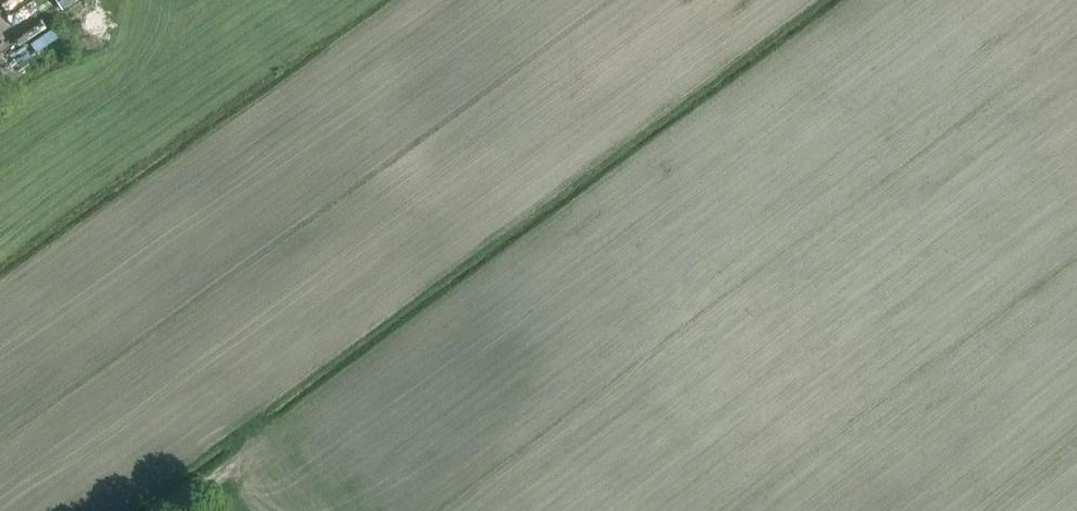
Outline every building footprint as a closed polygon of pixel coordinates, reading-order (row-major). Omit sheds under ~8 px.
[(63,11),(78,2),(77,0),(56,0),(63,11)]
